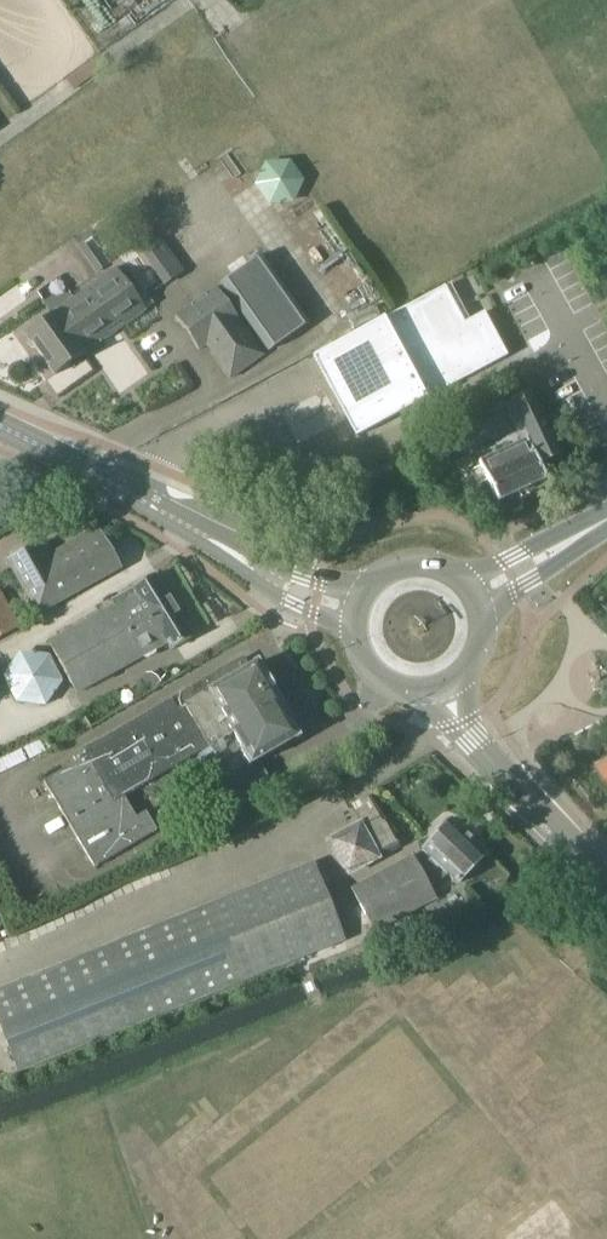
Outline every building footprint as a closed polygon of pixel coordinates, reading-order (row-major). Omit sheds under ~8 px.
[(261,255),(222,282),(268,350),(308,322),(261,255)] [(174,257),(154,271),(164,286),(184,271),(174,257)] [(125,322),(144,309),(116,267),(25,331),(54,372),(125,322)] [(333,345),(316,355),(317,357),(357,432),(359,435),(426,399),(438,393),(458,382),(486,367),(507,356),(484,312),(464,322),(456,307),(445,286),(444,287),(424,298),(383,319),(362,330),(333,345)] [(262,354),(216,287),(176,314),(200,349),(208,343),(231,376),(262,354)] [(498,502),(546,479),(539,464),(558,455),(530,396),(513,404),(528,437),(479,461),(498,502)] [(118,567),(97,529),(52,554),(45,541),(10,560),(38,611),(118,567)] [(171,647),(189,637),(154,574),(132,586),(133,588),(110,600),(113,605),(48,641),(77,692),(168,641),(171,647)] [(21,628),(0,593),(0,639),(21,628)] [(252,667),(246,657),(85,749),(83,746),(71,752),(77,762),(47,780),(93,867),(159,829),(148,810),(139,815),(127,796),(212,747),(218,756),(216,767),(218,770),(216,781),(239,820),(271,802),(270,798),(278,793),(262,764),(253,769),(251,765),(299,738),(281,706),(283,704),(259,663),(252,667)] [(598,769),(606,782),(606,762),(598,769)] [(458,884),(487,853),(452,820),(423,850),(433,860),(420,869),(413,856),(352,888),(374,930),(435,898),(430,888),(445,881),(450,876),(458,884)] [(383,862),(363,826),(331,842),(351,879),(383,862)] [(385,858),(402,849),(397,841),(380,849),(385,858)] [(314,863),(6,987),(0,989),(0,1024),(20,1072),(230,987),(345,941),(314,863)]
